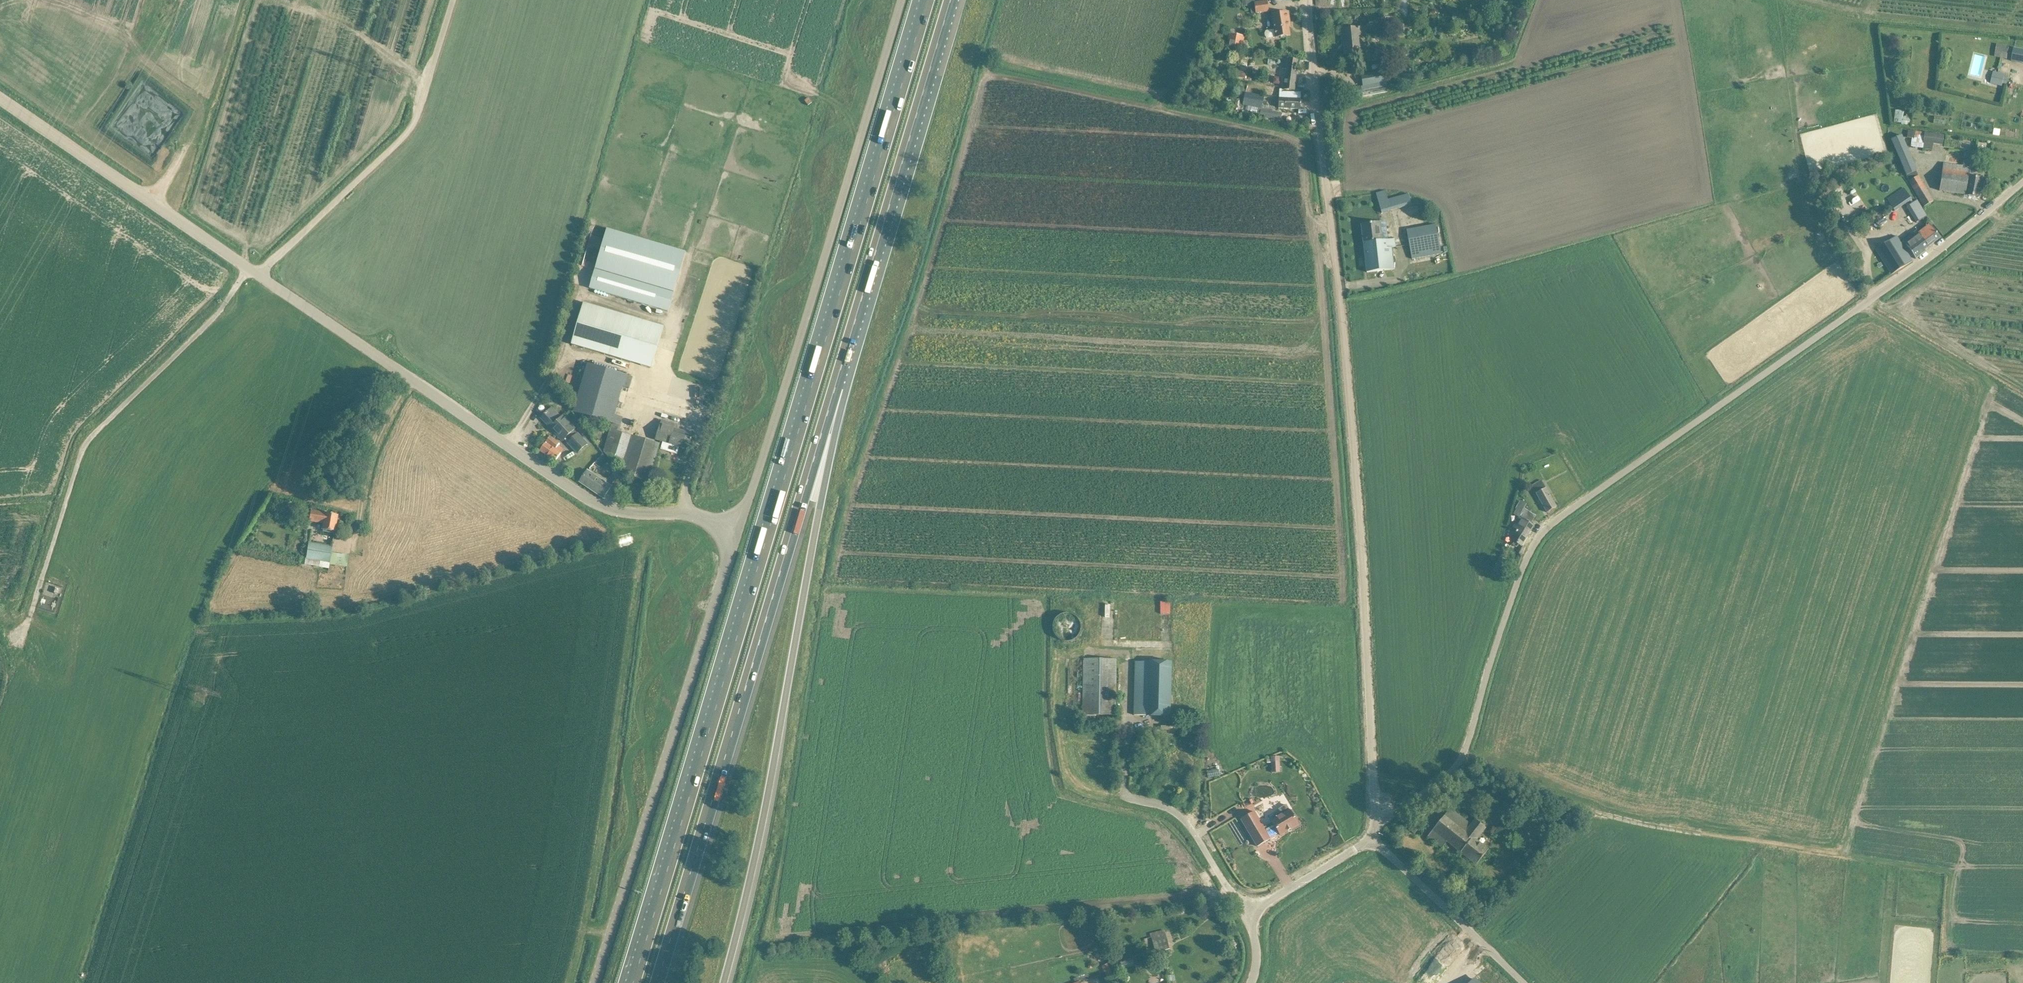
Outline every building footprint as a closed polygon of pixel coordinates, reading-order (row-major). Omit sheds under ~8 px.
[(1256,14),(1269,12),(1268,1),(1254,3),(1256,14)] [(1288,13),(1278,14),(1272,15),(1274,29),(1267,30),(1266,31),(1265,32),(1265,33),(1264,35),(1265,37),(1266,38),(1267,39),(1268,39),(1290,36),(1288,24),(1290,24),(1288,13)] [(1360,28),(1352,29),(1342,29),(1342,39),(1344,39),(1345,54),(1360,52),(1359,38),(1361,37),(1360,28)] [(1233,36),(1230,47),(1241,49),(1242,42),(1243,38),(1233,36)] [(2013,46),(2014,38),(1999,36),(1997,44),(2013,46)] [(1997,45),(1996,51),(2008,53),(2009,47),(1997,45)] [(1290,59),(1299,58),(1298,49),(1289,50),(1290,59)] [(2014,49),(2012,62),(2022,64),(2022,51),(2014,49)] [(1298,61),(1288,60),(1288,63),(1283,63),(1283,68),(1287,69),(1284,90),(1294,91),(1298,61)] [(1247,72),(1237,71),(1236,77),(1246,79),(1247,72)] [(1363,87),(1350,89),(1352,100),(1363,98),(1362,96),(1388,92),(1386,83),(1384,83),(1382,72),(1380,72),(1371,74),(1361,75),(1363,86),(1363,87)] [(1998,73),(1995,84),(2002,86),(2003,84),(2004,78),(2005,75),(1998,73)] [(1279,90),(1278,108),(1290,109),(1300,110),(1301,93),(1291,92),(1281,92),(1281,89),(1279,89),(1279,90)] [(1246,91),(1243,105),(1262,109),(1264,94),(1246,91)] [(1902,113),(1909,113),(1911,101),(1903,101),(1902,113)] [(1894,139),(1891,140),(1909,181),(1924,207),(1933,201),(1918,176),(1916,172),(1917,171),(1899,129),(1891,133),(1894,139)] [(1908,130),(1907,138),(1912,139),(1911,147),(1932,150),(1933,144),(1942,146),(1944,135),(1908,130)] [(1972,156),(1966,155),(1964,166),(1943,163),(1939,190),(1961,194),(1979,197),(1982,179),(1973,177),(1974,172),(1970,172),(1971,165),(1970,165),(1972,156)] [(1894,212),(1911,201),(1904,189),(1887,199),(1894,212)] [(1388,201),(1386,192),(1377,194),(1382,214),(1412,206),(1409,196),(1388,201)] [(1916,223),(1926,217),(1917,200),(1906,206),(1916,223)] [(596,215),(594,225),(600,227),(602,217),(596,215)] [(1382,241),(1381,233),(1380,223),(1361,225),(1367,273),(1394,270),(1391,248),(1395,247),(1394,240),(1382,241)] [(1940,238),(1934,230),(1930,224),(1918,233),(1916,231),(1902,241),(1909,251),(1916,259),(1925,252),(1924,250),(1940,238)] [(1441,254),(1435,225),(1406,230),(1412,259),(1441,254)] [(608,229),(590,289),(659,309),(663,297),(672,300),(686,253),(608,229)] [(1912,262),(1907,253),(1896,236),(1875,249),(1886,266),(1892,275),(1912,262)] [(585,304),(573,345),(650,369),(663,327),(585,304)] [(632,377),(596,367),(587,364),(575,404),(573,412),(612,424),(604,452),(613,463),(623,466),(621,474),(648,483),(660,444),(632,436),(618,431),(623,418),(615,415),(623,387),(629,389),(632,377)] [(545,396),(551,403),(557,397),(551,390),(545,396)] [(563,416),(561,418),(552,408),(541,418),(564,442),(565,441),(566,441),(576,432),(575,430),(576,429),(563,416)] [(675,429),(676,425),(661,420),(655,440),(688,450),(693,434),(675,429)] [(576,432),(566,441),(578,454),(588,444),(576,432)] [(558,446),(560,444),(550,437),(540,451),(555,462),(564,450),(558,446)] [(603,454),(595,464),(600,468),(601,467),(602,468),(608,462),(606,460),(607,459),(603,454)] [(611,488),(610,487),(587,471),(580,482),(604,498),(611,488)] [(621,494),(625,481),(619,474),(610,487),(611,488),(611,487),(621,494)] [(1556,507),(1551,499),(1541,481),(1532,487),(1547,513),(1556,507)] [(1536,516),(1527,511),(1524,509),(1526,505),(1521,502),(1516,509),(1522,512),(1514,525),(1519,528),(1512,540),(1521,546),(1533,526),(1531,525),(1536,516)] [(337,516),(327,514),(311,511),(309,522),(323,524),(322,530),(334,532),(337,516)] [(332,547),(322,545),(308,543),(305,565),(318,567),(328,568),(329,565),(347,567),(348,555),(331,553),(332,547)] [(1506,561),(1498,558),(1494,573),(1502,576),(1506,561)] [(1116,660),(1084,659),(1083,715),(1115,715),(1116,660)] [(1170,716),(1172,663),(1135,662),(1134,716),(1170,716)] [(1280,757),(1271,758),(1271,761),(1271,763),(1272,773),(1281,772),(1281,767),(1280,757)] [(1218,770),(1207,771),(1208,778),(1219,776),(1218,770)] [(1290,810),(1289,811),(1286,805),(1279,809),(1282,815),(1271,821),(1272,823),(1263,828),(1267,834),(1276,829),(1280,836),(1299,825),(1290,810)] [(1485,828),(1483,826),(1475,820),(1471,825),(1450,808),(1427,837),(1442,848),(1447,842),(1476,866),(1482,858),(1488,850),(1476,841),(1485,828)] [(1270,839),(1267,834),(1263,828),(1254,812),(1241,819),(1257,847),(1270,839)] [(1419,829),(1413,824),(1409,829),(1414,834),(1419,829)] [(1165,934),(1152,938),(1155,952),(1156,956),(1170,952),(1169,948),(1165,934)] [(1109,963),(1102,966),(1107,977),(1114,974),(1109,963)]
